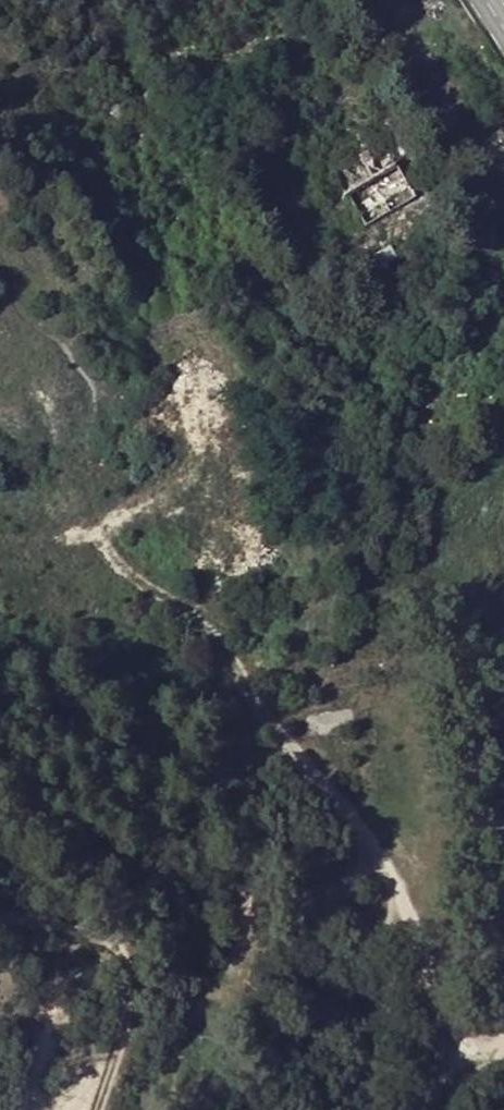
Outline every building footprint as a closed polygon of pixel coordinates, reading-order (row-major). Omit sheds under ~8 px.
[(346,198),(350,196),(399,167),(400,166),(385,141),(332,173),(346,198)] [(417,199),(399,167),(350,196),(367,227),(417,199)]
